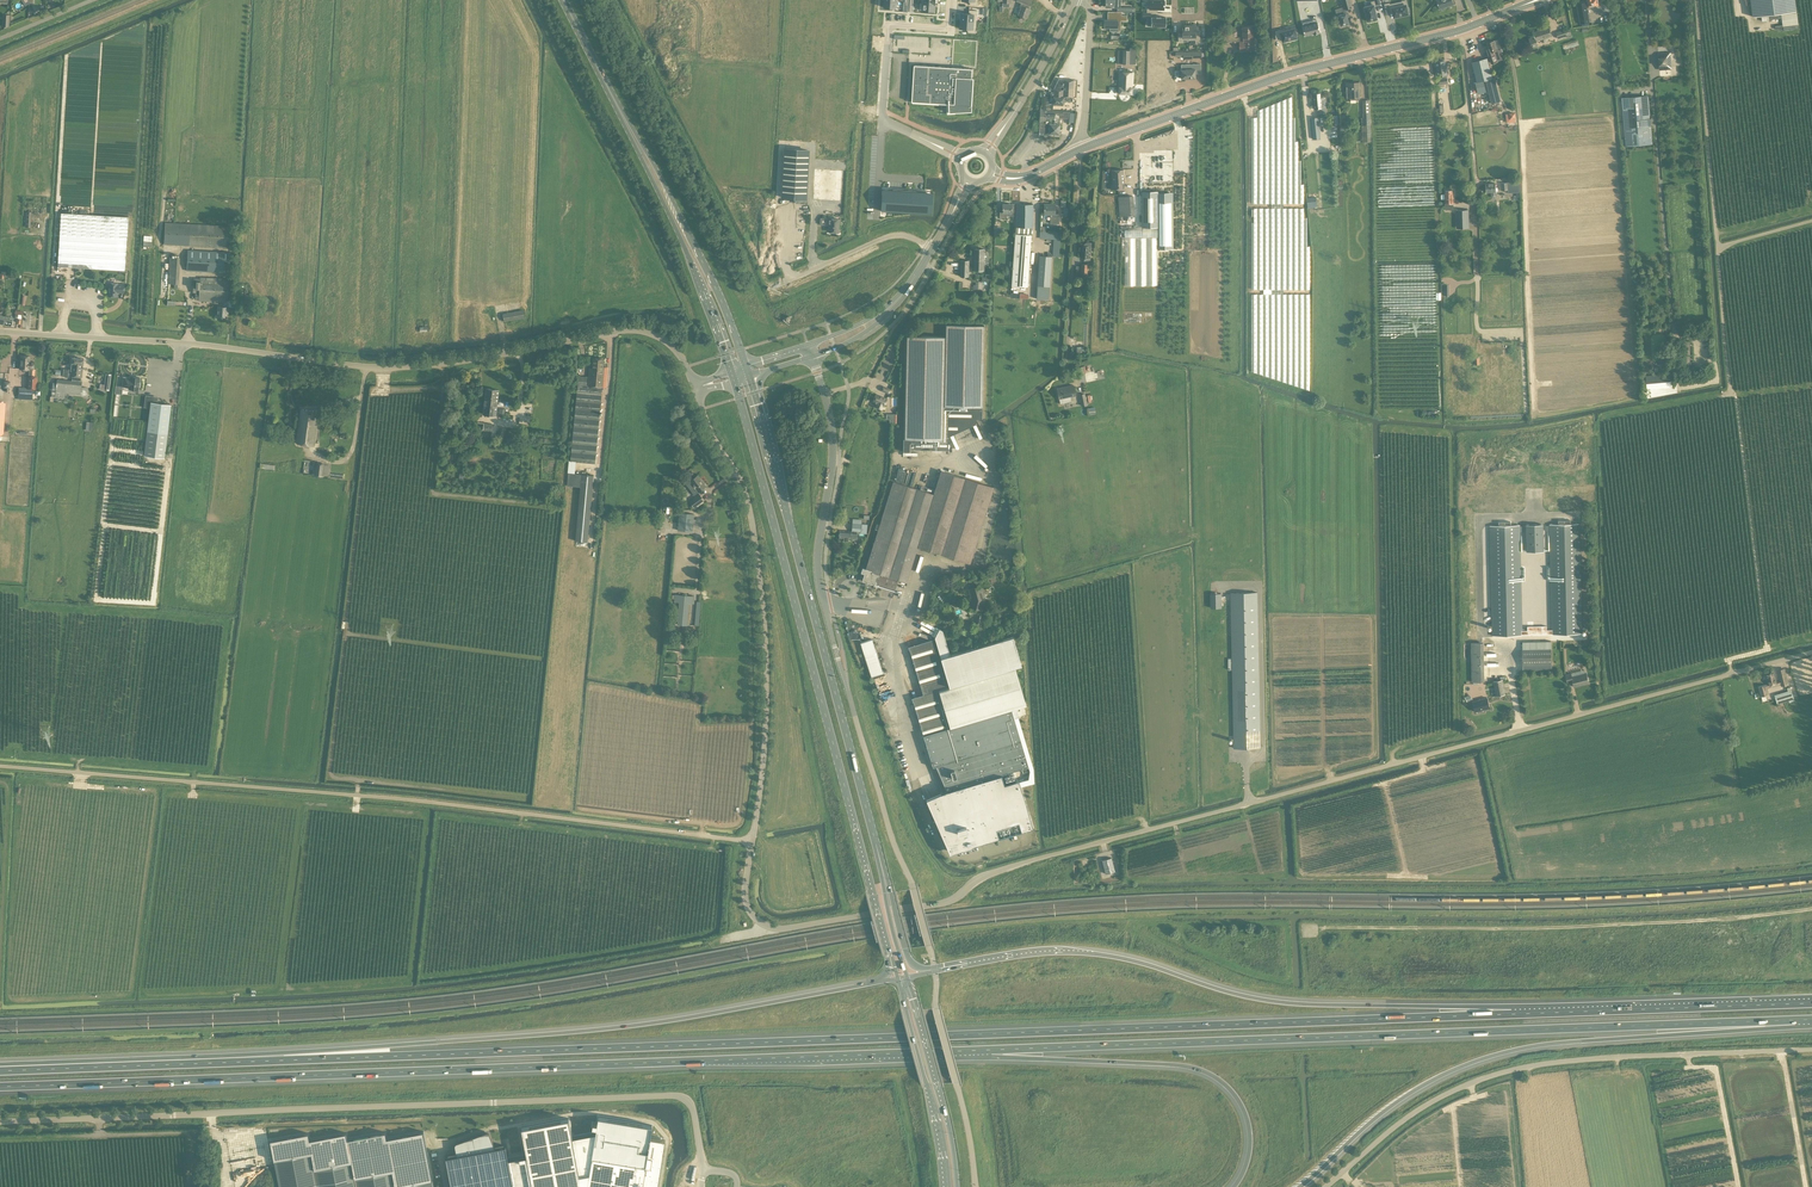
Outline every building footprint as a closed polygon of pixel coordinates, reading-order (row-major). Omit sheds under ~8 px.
[(884,0),(883,7),(887,7),(887,8),(891,8),(896,8),(897,1),(884,0)] [(1016,1),(1021,3),(1020,7),(1021,7),(1018,15),(1021,16),(1021,17),(1021,18),(1024,19),(1025,19),(1025,17),(1026,18),(1028,14),(1029,14),(1030,14),(1031,10),(1030,9),(1028,8),(1029,6),(1030,6),(1032,0),(1017,0),(1016,1)] [(1147,12),(1156,12),(1156,9),(1157,9),(1163,9),(1163,5),(1165,5),(1165,1),(1164,1),(1164,0),(1148,0),(1148,8),(1147,8),(1147,12)] [(1344,7),(1341,8),(1342,14),(1338,15),(1341,26),(1342,26),(1343,26),(1345,26),(1346,24),(1349,24),(1347,17),(1348,17),(1349,15),(1349,12),(1347,11),(1346,11),(1345,9),(1352,8),(1350,0),(1342,0),(1344,7)] [(1364,8),(1364,12),(1366,11),(1368,21),(1377,19),(1374,5),(1376,4),(1376,5),(1381,4),(1380,0),(1375,0),(1375,1),(1371,1),(1372,5),(1365,7),(1365,8),(1364,8)] [(1439,8),(1453,4),(1452,0),(1437,0),(1439,8)] [(1577,3),(1580,23),(1589,22),(1587,8),(1593,7),(1592,6),(1598,5),(1597,0),(1587,0),(1587,1),(1577,3)] [(1794,0),(1750,0),(1752,17),(1796,11),(1794,0)] [(920,2),(919,10),(926,10),(926,11),(930,11),(930,10),(933,11),(934,4),(921,3),(921,2),(920,2)] [(1389,3),(1385,4),(1387,14),(1391,13),(1391,12),(1393,12),(1394,17),(1408,14),(1408,13),(1410,13),(1409,8),(1407,9),(1406,5),(1397,7),(1396,3),(1390,4),(1389,4),(1389,3)] [(960,15),(959,19),(960,19),(960,20),(976,22),(977,10),(969,10),(969,14),(961,13),(960,15)] [(1103,20),(1103,27),(1110,27),(1112,27),(1112,31),(1117,31),(1117,21),(1121,21),(1127,21),(1127,15),(1121,15),(1120,15),(1120,12),(1117,12),(1114,11),(1114,12),(1113,20),(1107,20),(1103,20)] [(1142,12),(1142,17),(1147,17),(1146,20),(1151,20),(1151,26),(1150,26),(1151,26),(1160,26),(1160,27),(1164,27),(1164,26),(1165,26),(1165,27),(1166,17),(1165,17),(1161,17),(1156,17),(1151,17),(1150,17),(1150,12),(1142,12)] [(1783,27),(1798,24),(1797,12),(1781,14),(1783,27)] [(1316,19),(1302,23),(1305,36),(1320,32),(1317,22),(1316,22),(1316,19)] [(960,20),(960,28),(968,28),(967,32),(975,33),(976,22),(960,20)] [(1182,33),(1178,33),(1178,42),(1183,42),(1182,39),(1188,39),(1189,39),(1188,25),(1182,26),(1182,33)] [(1195,25),(1188,25),(1189,39),(1188,39),(1188,40),(1195,40),(1195,43),(1199,43),(1199,32),(1195,32),(1195,25)] [(1228,31),(1222,31),(1222,42),(1228,42),(1240,42),(1240,51),(1255,51),(1254,26),(1242,26),(1242,36),(1241,36),(1237,36),(1237,32),(1228,32),(1228,31)] [(1536,41),(1543,39),(1544,42),(1549,41),(1548,37),(1551,36),(1549,27),(1533,32),(1534,37),(1528,38),(1532,49),(1538,47),(1536,41)] [(1284,28),(1276,31),(1276,36),(1277,39),(1281,38),(1280,36),(1282,36),(1283,41),(1297,37),(1296,33),(1298,33),(1297,29),(1295,29),(1295,28),(1285,31),(1284,28)] [(1566,29),(1556,32),(1558,39),(1566,36),(1567,35),(1569,39),(1572,37),(1571,35),(1571,34),(1569,29),(1566,30),(1566,29)] [(1491,63),(1497,61),(1496,56),(1502,54),(1501,49),(1498,39),(1494,41),(1494,40),(1486,43),(1488,48),(1486,49),(1491,63)] [(1565,49),(1579,44),(1578,39),(1563,44),(1565,49)] [(1117,64),(1135,64),(1136,44),(1129,44),(1129,50),(1117,50),(1117,64)] [(1670,53),(1658,54),(1659,69),(1671,68),(1670,53)] [(1477,90),(1484,88),(1482,80),(1491,78),(1487,59),(1472,62),(1477,82),(1475,82),(1476,87),(1477,87),(1477,90)] [(1444,60),(1436,62),(1440,89),(1446,88),(1446,90),(1449,90),(1447,77),(1450,77),(1448,64),(1445,64),(1444,60)] [(1180,71),(1178,71),(1178,77),(1181,77),(1181,78),(1185,78),(1195,78),(1195,73),(1201,73),(1200,64),(1181,64),(1181,69),(1180,69),(1180,71)] [(914,65),(911,101),(948,104),(949,112),(971,111),(971,109),(987,110),(990,67),(971,66),(971,68),(948,67),(948,68),(943,68),(943,67),(928,66),(914,65)] [(1119,72),(1118,94),(1131,94),(1132,73),(1119,72)] [(1500,101),(1494,78),(1485,80),(1491,103),(1500,101)] [(1043,108),(1043,111),(1050,111),(1052,111),(1053,105),(1063,106),(1063,104),(1064,104),(1064,101),(1072,102),(1074,80),(1064,79),(1058,79),(1054,89),(1053,92),(1050,92),(1050,97),(1044,97),(1043,103),(1043,108)] [(1359,83),(1346,83),(1347,98),(1350,97),(1350,100),(1359,100),(1359,83)] [(1325,108),(1324,97),(1322,98),(1321,93),(1312,94),(1314,109),(1325,108)] [(1648,96),(1622,98),(1626,146),(1652,143),(1648,96)] [(1040,107),(1040,122),(1044,122),(1043,133),(1059,134),(1060,115),(1063,115),(1063,112),(1052,111),(1050,111),(1043,111),(1043,108),(1040,107)] [(1514,113),(1506,114),(1507,123),(1516,122),(1514,113)] [(1313,139),(1321,138),(1319,117),(1311,118),(1313,139)] [(781,196),(781,197),(798,198),(797,203),(807,204),(807,198),(806,198),(806,197),(808,150),(784,149),(781,196)] [(813,200),(843,202),(845,169),(814,168),(813,200)] [(1110,184),(1111,189),(1124,188),(1123,183),(1124,183),(1123,170),(1111,171),(1112,184),(1110,184)] [(1507,179),(1507,182),(1501,182),(1501,191),(1507,190),(1507,193),(1520,192),(1518,178),(1507,179)] [(1498,187),(1495,187),(1495,183),(1485,184),(1486,192),(1491,192),(1491,196),(1493,197),(1495,197),(1496,196),(1496,192),(1496,191),(1498,191),(1498,187)] [(882,194),(881,211),(931,213),(932,197),(926,196),(926,192),(889,189),(888,194),(882,194)] [(1150,191),(1142,191),(1142,227),(1157,227),(1158,249),(1172,249),(1172,198),(1157,198),(1157,193),(1157,191),(1150,191)] [(1448,197),(1444,197),(1445,205),(1457,205),(1458,210),(1460,210),(1460,205),(1461,205),(1461,197),(1457,197),(1456,192),(1448,193),(1448,197)] [(1133,195),(1117,197),(1119,216),(1135,215),(1133,195)] [(1002,213),(1006,213),(1006,216),(1016,216),(1016,213),(1016,207),(1011,207),(1011,204),(1002,203),(1002,213)] [(1016,213),(1016,216),(1016,227),(1011,286),(1027,287),(1031,235),(1030,235),(1031,227),(1032,227),(1033,204),(1016,204),(1016,207),(1016,213)] [(1055,204),(1044,204),(1044,215),(1050,215),(1050,223),(1059,223),(1059,214),(1055,214),(1055,204)] [(1457,210),(1456,210),(1457,222),(1464,222),(1464,228),(1468,228),(1469,228),(1468,209),(1468,210),(1460,210),(1458,210),(1457,210)] [(57,266),(87,268),(124,270),(126,240),(128,217),(61,213),(59,235),(57,266)] [(829,225),(828,232),(838,232),(839,219),(828,219),(828,225),(829,225)] [(231,226),(165,222),(163,244),(230,248),(231,226)] [(144,235),(144,246),(152,246),(153,235),(144,235)] [(1136,285),(1136,236),(1125,236),(1125,285),(1136,285)] [(1146,285),(1146,236),(1136,236),(1136,285),(1146,285)] [(1156,251),(1156,236),(1146,236),(1146,285),(1156,285),(1156,251)] [(1089,258),(1090,259),(1091,243),(1087,243),(1086,243),(1085,243),(1085,244),(1084,245),(1084,246),(1082,246),(1081,258),(1084,258),(1084,261),(1088,261),(1089,258)] [(973,259),(989,260),(989,252),(984,252),(984,249),(974,248),(973,259)] [(186,271),(229,273),(230,252),(187,250),(186,271)] [(1052,256),(1040,255),(1038,285),(1049,286),(1052,256)] [(169,257),(168,278),(167,283),(178,284),(178,279),(180,257),(169,257)] [(989,264),(989,260),(973,259),(973,270),(983,270),(983,264),(989,264)] [(969,260),(960,260),(960,277),(968,277),(969,260)] [(1088,264),(1081,264),(1081,266),(1078,265),(1077,273),(1081,273),(1080,278),(1086,278),(1086,273),(1087,274),(1088,264)] [(228,312),(228,307),(234,307),(235,300),(228,300),(228,302),(227,302),(228,278),(200,277),(199,278),(194,278),(192,292),(199,293),(198,300),(223,302),(223,307),(217,306),(216,317),(226,318),(226,312),(228,312)] [(976,281),(976,284),(973,284),(973,291),(983,291),(983,287),(983,281),(976,281)] [(117,283),(108,283),(107,296),(116,296),(117,292),(123,293),(124,285),(117,284),(117,283)] [(504,322),(519,319),(524,317),(523,310),(517,311),(502,314),(504,322)] [(31,317),(24,315),(23,326),(30,326),(31,317)] [(6,316),(4,324),(11,326),(11,325),(14,326),(15,322),(12,321),(12,317),(6,316)] [(910,449),(931,449),(948,450),(948,436),(975,424),(975,418),(982,419),(984,325),(945,325),(945,337),(906,336),(903,452),(910,452),(910,449)] [(19,368),(29,369),(28,376),(27,388),(18,387),(18,398),(32,399),(33,389),(27,389),(27,388),(36,389),(37,377),(32,376),(32,369),(33,369),(34,361),(30,360),(30,356),(20,355),(19,368)] [(83,358),(72,357),(70,376),(81,377),(83,358)] [(590,368),(588,386),(586,386),(587,377),(578,376),(578,385),(570,461),(594,464),(602,387),(606,387),(607,374),(602,374),(603,359),(598,358),(596,358),(595,357),(593,358),(592,359),(592,361),(593,363),(592,368),(590,368)] [(100,384),(99,389),(104,390),(109,390),(111,374),(105,373),(104,384),(100,384)] [(133,378),(123,377),(122,387),(129,387),(128,389),(138,390),(139,388),(140,387),(140,384),(139,382),(140,377),(133,377),(133,378)] [(81,386),(81,382),(57,379),(56,382),(53,381),(52,389),(56,389),(55,397),(63,398),(64,393),(80,395),(86,395),(87,387),(81,386)] [(1057,388),(1059,399),(1075,396),(1073,386),(1063,389),(1062,387),(1057,388)] [(499,390),(486,388),(483,414),(495,415),(499,390)] [(1084,393),(1079,394),(1081,406),(1087,405),(1084,393)] [(876,407),(882,409),(887,398),(876,394),(873,401),(877,403),(876,407)] [(150,408),(144,455),(160,457),(160,459),(164,459),(171,405),(155,403),(156,398),(145,397),(144,408),(150,408)] [(1095,407),(1087,408),(1088,415),(1096,414),(1095,407)] [(319,411),(301,408),(296,442),(315,444),(319,411)] [(484,423),(483,430),(491,431),(492,424),(484,423)] [(314,475),(324,476),(324,475),(325,470),(326,463),(315,462),(314,475)] [(906,582),(917,547),(970,563),(994,487),(941,470),(933,494),(893,481),(866,569),(862,568),(861,572),(864,573),(862,581),(874,584),(894,591),(898,579),(906,582)] [(594,475),(581,474),(568,473),(567,485),(579,486),(575,541),(587,542),(594,475)] [(686,484),(694,495),(706,486),(697,475),(686,484)] [(689,501),(693,508),(704,500),(699,494),(689,501)] [(679,512),(678,527),(677,530),(692,531),(694,514),(679,512)] [(840,531),(839,538),(844,538),(843,540),(848,541),(848,539),(856,539),(857,532),(857,531),(860,531),(860,533),(867,534),(867,525),(867,524),(861,524),(862,519),(853,519),(851,530),(851,532),(840,531)] [(1550,566),(1546,566),(1547,581),(1550,581),(1552,634),(1582,633),(1580,523),(1549,524),(1550,566)] [(1543,524),(1526,525),(1527,551),(1544,551),(1543,524)] [(1520,525),(1491,526),(1492,635),(1523,635),(1521,582),(1525,582),(1525,566),(1521,566),(1520,525)] [(923,551),(918,567),(926,570),(931,554),(923,551)] [(985,599),(981,586),(989,584),(987,578),(975,581),(976,587),(968,589),(971,599),(969,606),(982,610),(985,599)] [(1260,741),(1257,592),(1231,593),(1234,748),(1260,747),(1260,741)] [(1221,607),(1221,603),(1221,593),(1211,593),(1211,608),(1221,607)] [(693,603),(694,596),(675,594),(674,602),(679,602),(677,624),(686,625),(688,603),(693,603)] [(935,638),(908,646),(923,694),(911,698),(933,767),(936,766),(947,790),(954,787),(958,799),(945,804),(944,800),(931,806),(932,809),(950,851),(1032,827),(1018,779),(1003,784),(1000,774),(1021,768),(1023,773),(1030,770),(1011,709),(1025,705),(1013,667),(1021,664),(1012,636),(950,655),(942,630),(936,627),(932,635),(935,637),(935,638)] [(885,672),(875,638),(861,642),(871,676),(885,672)] [(1484,643),(1471,643),(1472,682),(1473,682),(1473,685),(1478,685),(1478,682),(1484,681),(1484,643)] [(1557,644),(1533,644),(1533,654),(1545,654),(1545,680),(1557,680),(1557,644)] [(1784,669),(1778,671),(1781,685),(1788,684),(1784,669)] [(1773,671),(1765,673),(1768,684),(1769,687),(1775,686),(1774,684),(1776,683),(1776,682),(1773,671)] [(1586,673),(1572,676),(1571,672),(1565,674),(1567,683),(1572,681),(1574,687),(1588,683),(1586,673)] [(1505,694),(1503,679),(1493,681),(1496,696),(1505,694)] [(1769,694),(1767,688),(1766,684),(1758,687),(1760,696),(1769,694)] [(1787,691),(1774,695),(1777,704),(1789,700),(1790,702),(1795,701),(1790,686),(1786,688),(1787,691)] [(1487,697),(1472,701),(1475,711),(1477,711),(1477,713),(1483,711),(1482,709),(1489,707),(1487,697)] [(894,701),(887,711),(888,712),(886,715),(892,718),(890,722),(895,725),(893,730),(896,732),(905,718),(901,716),(903,712),(899,709),(901,705),(894,701)] [(1102,860),(1105,873),(1115,871),(1111,858),(1102,860)] [(508,1159),(513,1186),(656,1186),(664,1140),(650,1138),(652,1125),(598,1116),(596,1132),(572,1137),(569,1118),(522,1127),(527,1155),(508,1159)] [(270,1140),(279,1186),(434,1186),(423,1131),(386,1138),(385,1132),(348,1139),(346,1132),(309,1139),(308,1133),(270,1140)] [(446,1156),(452,1186),(513,1186),(508,1159),(505,1145),(496,1147),(490,1132),(489,1131),(487,1131),(456,1142),(455,1144),(457,1153),(446,1156)]
